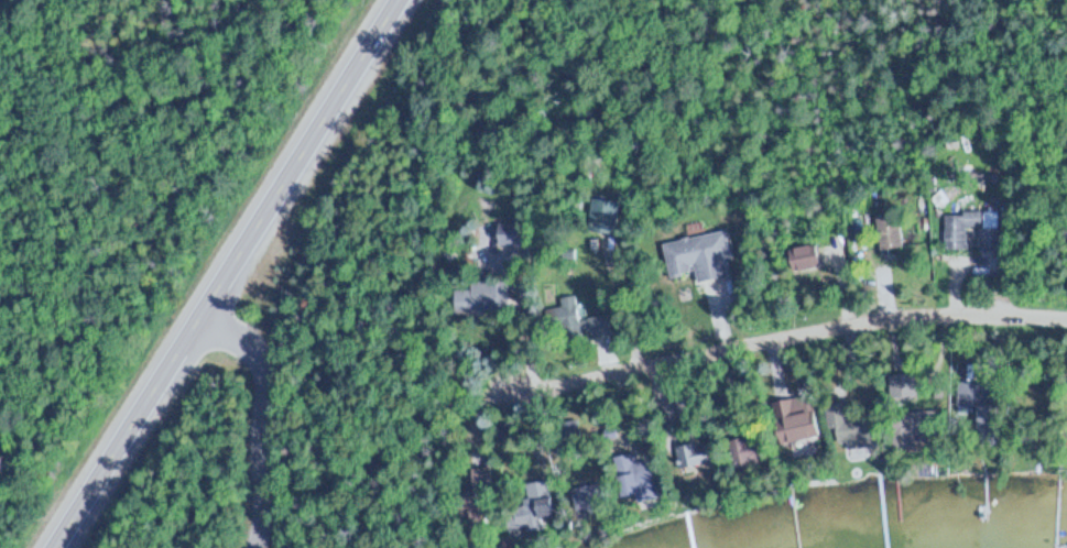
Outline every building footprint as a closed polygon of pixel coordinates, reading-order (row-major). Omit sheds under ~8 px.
[(620,198),(593,198),(593,230),(620,230),(620,198)] [(947,212),(947,249),(969,249),(969,225),(984,225),(984,212),(947,212)] [(904,247),(901,215),(879,217),(882,249),(904,247)] [(531,243),(531,222),(499,222),(499,243),(531,243)] [(982,227),(981,247),(1001,248),(1001,228),(982,227)] [(667,241),(672,274),(699,269),(701,281),(735,275),(727,231),(667,241)] [(820,252),(794,252),(794,274),(820,274),(820,252)] [(473,281),(473,289),(457,289),(457,315),(510,315),(510,281),(473,281)] [(560,298),(562,307),(545,309),(549,333),(589,327),(591,338),(614,334),(611,314),(583,318),(579,295),(560,298)] [(889,397),(916,397),(916,374),(889,374),(889,397)] [(1009,404),(983,403),(984,386),(961,385),(960,404),(973,405),(972,431),(1007,433),(1009,404)] [(831,443),(849,441),(850,445),(884,442),(881,411),(829,416),(831,443)] [(939,412),(897,412),(897,435),(939,435),(939,412)] [(743,471),(775,457),(763,430),(731,444),(743,471)] [(720,462),(715,440),(674,450),(679,472),(720,462)] [(654,459),(639,461),(638,453),(616,457),(623,502),(660,496),(654,459)] [(466,509),(472,508),(473,518),(500,516),(497,466),(474,468),(475,489),(465,490),(466,509)] [(530,485),(543,519),(560,512),(547,479),(530,485)] [(572,487),(574,508),(607,505),(605,483),(572,487)]
